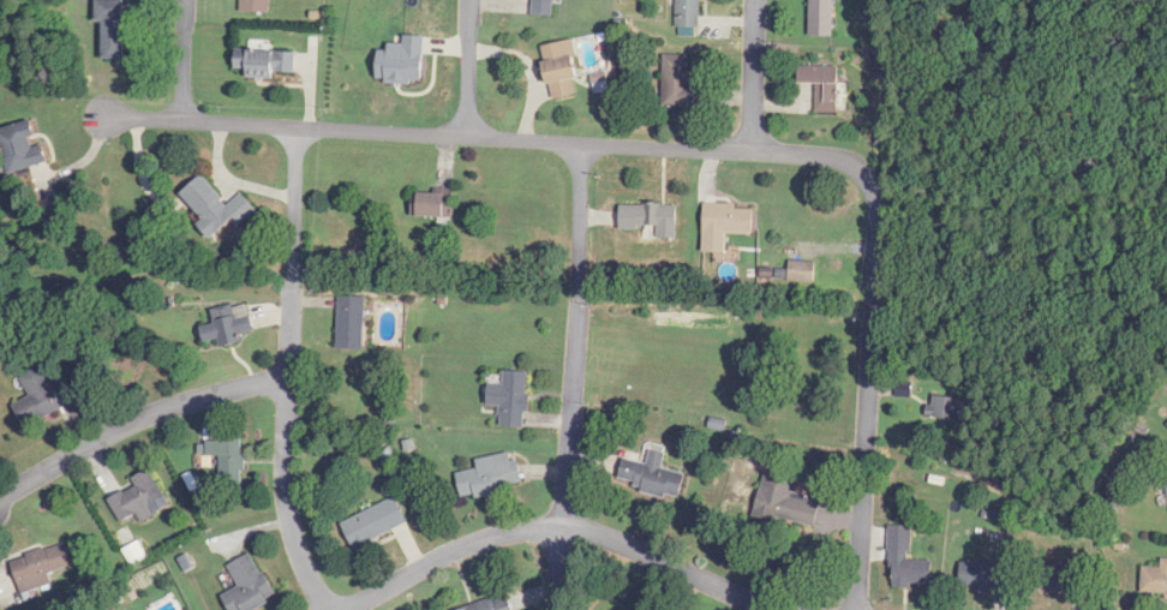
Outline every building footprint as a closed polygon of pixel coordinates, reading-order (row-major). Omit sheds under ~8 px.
[(103,61),(124,61),(124,0),(97,0),(97,23),(103,23),(103,61)] [(271,0),(242,0),(242,13),(271,13),(271,0)] [(555,0),(533,0),(533,16),(555,16),(555,0)] [(701,29),(701,0),(676,0),(676,29),(701,29)] [(834,37),(835,0),(811,0),(811,37),(834,37)] [(541,47),(551,100),(578,95),(568,42),(541,47)] [(245,79),(273,80),(274,73),(295,74),(296,52),(236,51),(235,71),(245,71),(245,79)] [(690,55),(664,55),(664,108),(707,108),(707,87),(690,87),(690,55)] [(817,84),(817,112),(839,112),(839,66),(799,66),(799,84),(817,84)] [(9,174),(48,163),(43,144),(38,145),(31,121),(0,129),(0,143),(9,174)] [(236,220),(240,226),(257,211),(242,194),(229,206),(203,175),(180,195),(215,237),(236,220)] [(454,189),(439,189),(439,195),(416,195),(416,219),(454,219),(454,189)] [(678,205),(620,205),(620,229),(658,229),(658,240),(678,240),(678,205)] [(726,234),(753,234),(754,205),(704,205),(704,254),(726,254),(726,234)] [(816,262),(790,262),(790,281),(815,282),(816,262)] [(338,350),(365,351),(366,298),(338,297),(338,350)] [(213,311),(216,325),(201,328),(204,344),(220,341),(221,348),(246,343),(244,335),(254,333),(248,304),(213,311)] [(14,406),(24,427),(70,404),(58,381),(49,386),(40,369),(22,378),(31,398),(14,406)] [(500,407),(500,427),(526,428),(529,373),(505,372),(504,385),(489,385),(488,406),(500,407)] [(969,398),(930,397),(929,419),(968,421),(969,398)] [(245,485),(244,440),(207,441),(208,457),(221,456),(222,486),(245,485)] [(663,469),(667,454),(651,450),(648,464),(625,459),(618,485),(680,499),(685,474),(663,469)] [(477,460),(479,470),(457,473),(462,499),(524,488),(519,460),(512,461),(511,454),(477,460)] [(132,479),(136,487),(110,500),(121,523),(138,515),(141,521),(169,507),(150,470),(132,479)] [(797,481),(766,473),(756,514),(815,529),(821,499),(794,493),(797,481)] [(408,524),(397,498),(342,522),(353,548),(408,524)] [(890,588),(932,588),(932,561),(912,561),(912,526),(890,526),(890,588)] [(52,585),(49,573),(71,568),(65,545),(12,559),(21,594),(52,585)] [(241,586),(222,596),(230,609),(255,609),(277,598),(253,553),(229,565),(241,586)] [(1166,596),(1166,560),(1162,560),(1162,568),(1143,567),(1142,595),(1166,596)] [(1039,590),(1084,591),(1084,561),(1069,561),(1069,565),(1040,564),(1039,590)] [(961,590),(1005,590),(1005,563),(961,563),(961,590)] [(501,596),(458,609),(505,609),(501,596)]
